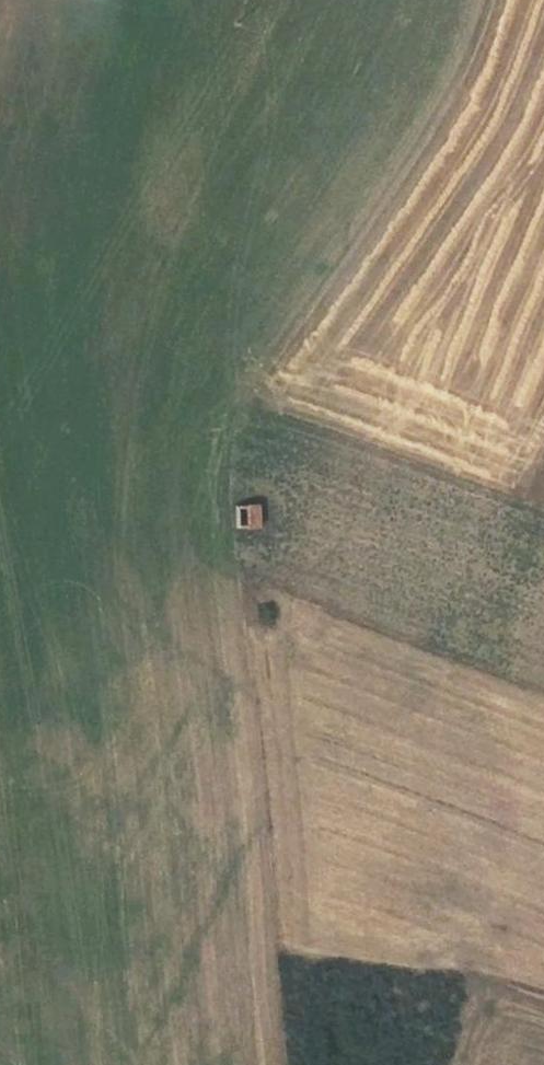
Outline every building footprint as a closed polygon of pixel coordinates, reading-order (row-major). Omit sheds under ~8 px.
[(236,528),(258,528),(257,506),(235,506),(236,528)]
